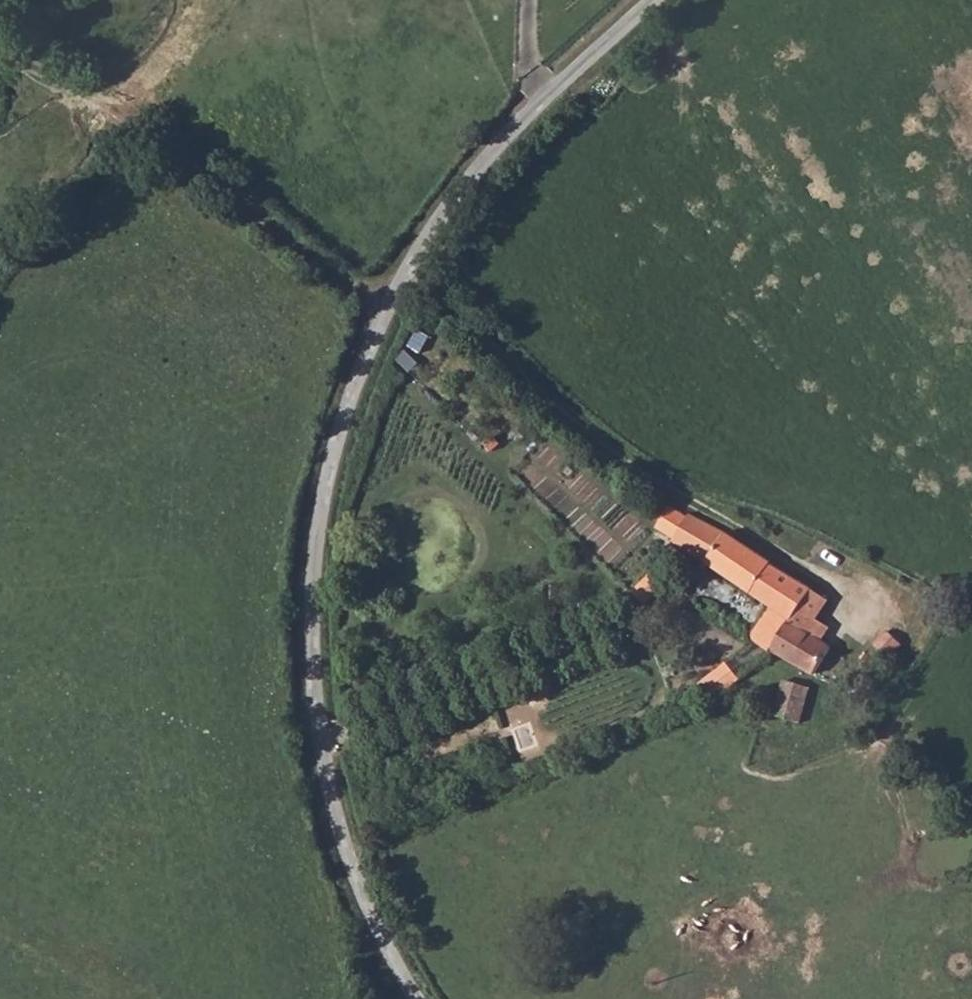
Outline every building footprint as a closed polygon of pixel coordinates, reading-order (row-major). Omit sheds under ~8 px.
[(688,512),(670,541),(676,545),(750,597),(771,563),(723,531),(688,512)] [(771,563),(750,597),(768,609),(751,637),(769,656),(771,653),(807,587),(771,563)] [(651,570),(640,583),(650,593),(662,582),(657,575),(651,570)] [(807,587),(771,653),(810,675),(827,649),(804,633),(824,600),(807,587)] [(884,633),(871,646),(885,659),(898,647),(884,633)] [(703,679),(718,697),(743,677),(728,659),(703,679)] [(783,685),(774,717),(797,725),(807,692),(783,685)]
